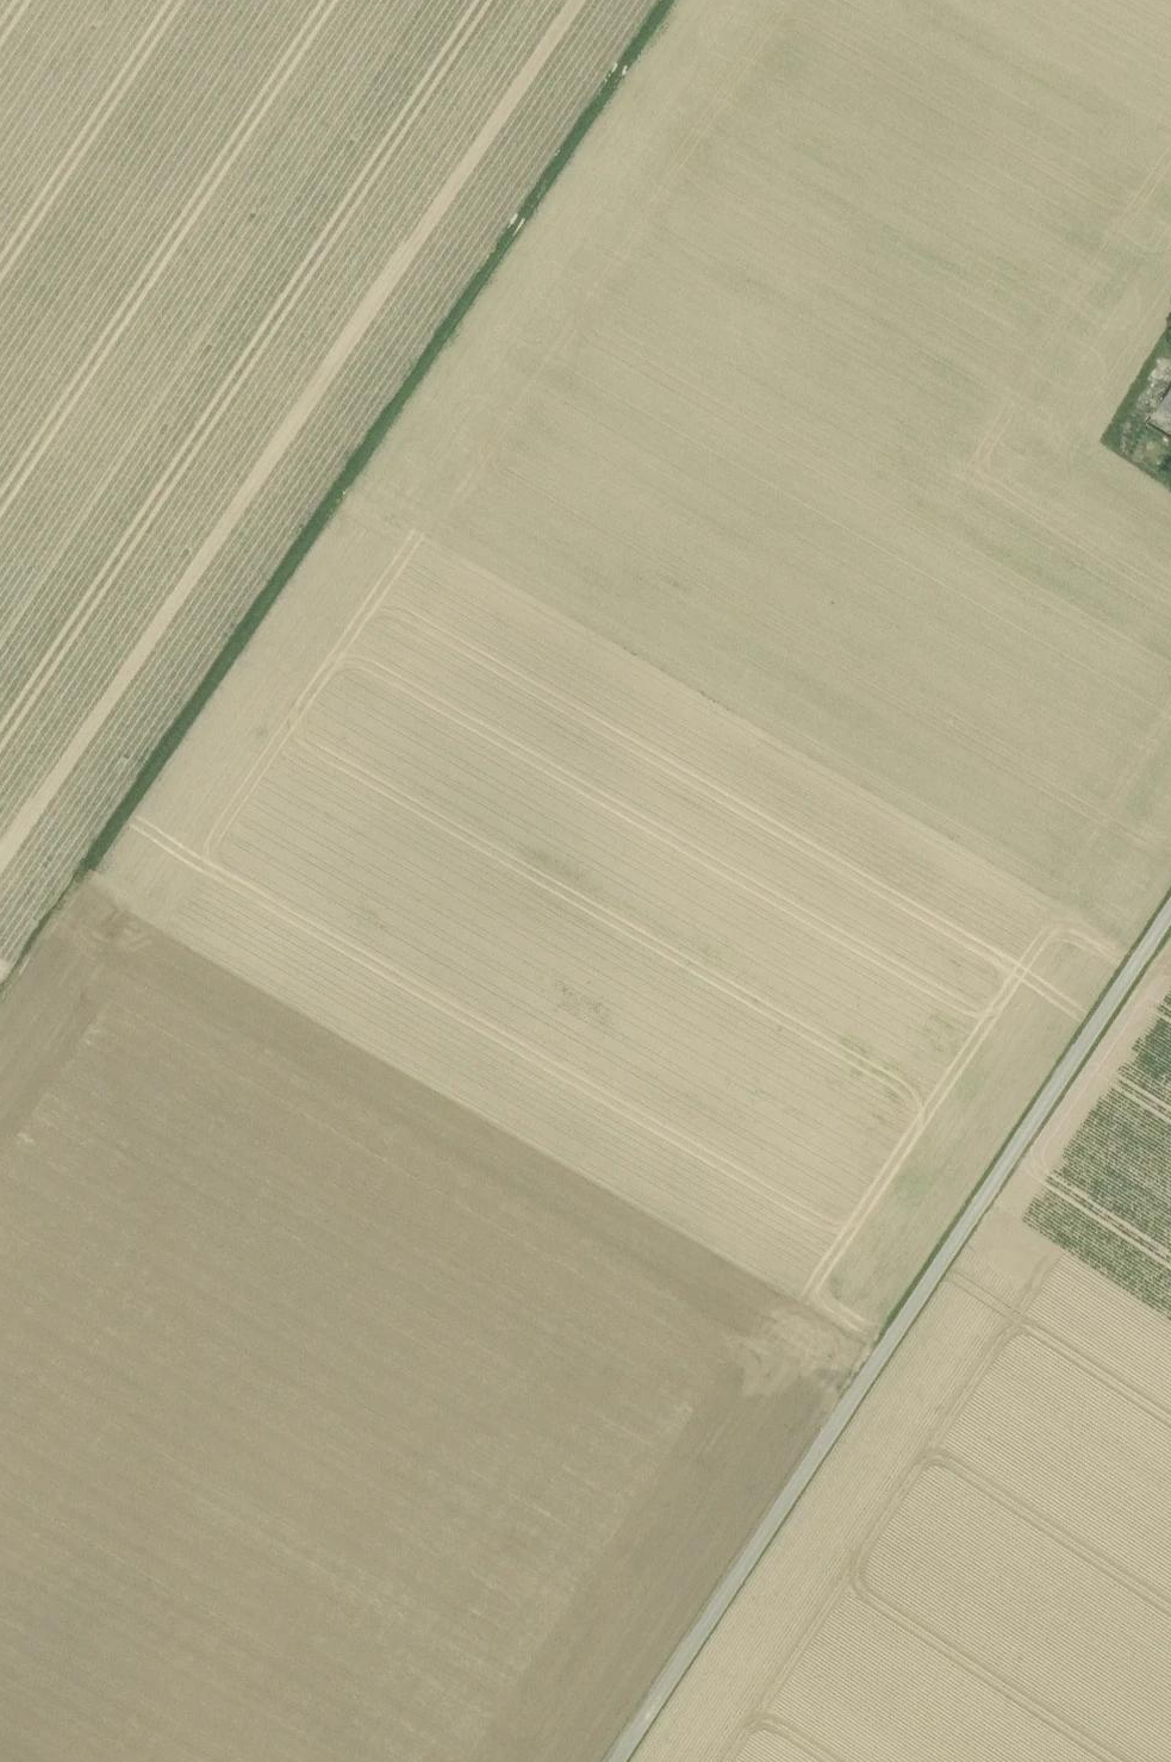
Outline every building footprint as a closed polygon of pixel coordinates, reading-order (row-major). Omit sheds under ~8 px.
[(1159,403),(1170,411),(1170,385),(1159,403)]
